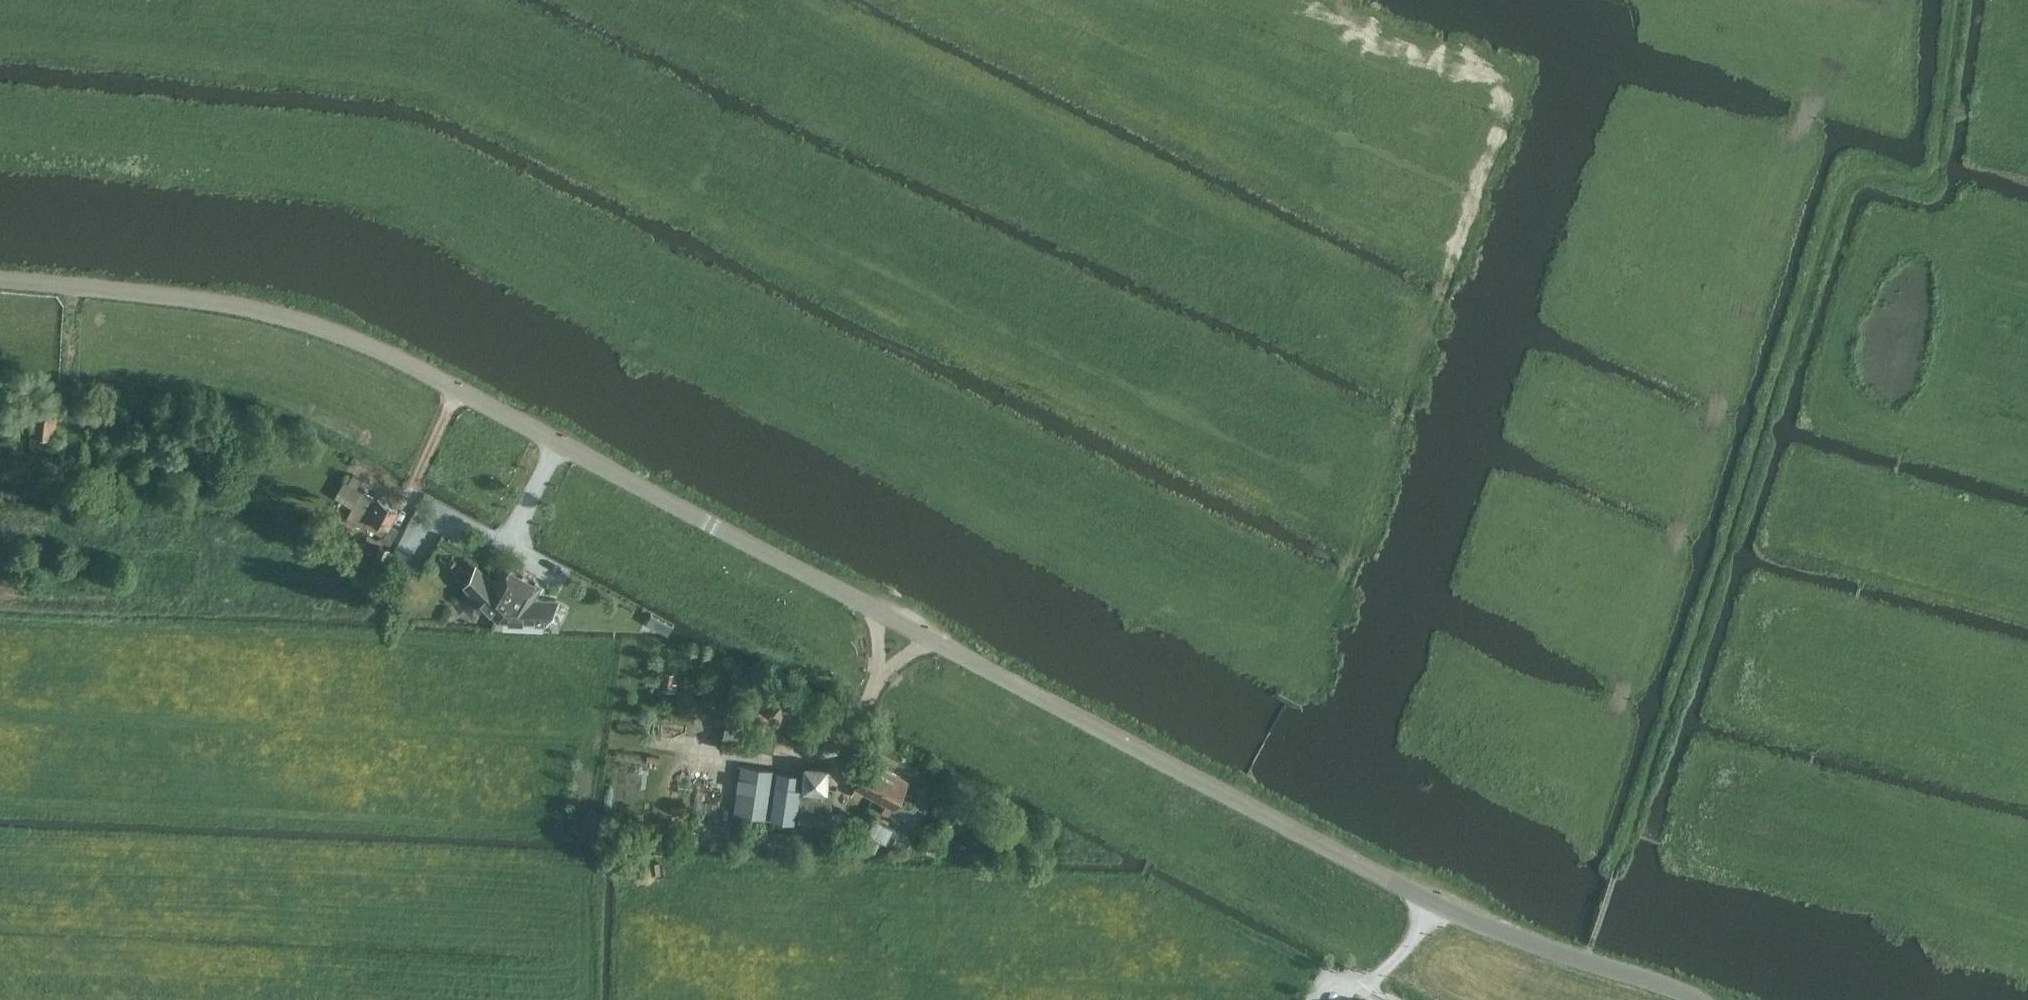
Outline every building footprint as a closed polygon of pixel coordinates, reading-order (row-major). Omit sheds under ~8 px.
[(53,445),(56,416),(33,414),(30,443),(31,443),(30,455),(52,456),(53,445)] [(5,437),(2,477),(22,478),(25,439),(5,437)] [(348,517),(387,539),(391,542),(399,529),(390,524),(397,510),(363,491),(348,517)] [(381,546),(374,560),(384,565),(390,550),(381,546)] [(466,557),(461,567),(469,572),(474,562),(466,557)] [(499,616),(524,570),(511,564),(509,567),(504,564),(495,581),(488,577),(477,566),(476,566),(466,585),(467,585),(494,614),(499,616)] [(536,577),(524,570),(499,616),(503,618),(544,620),(545,620),(556,600),(555,599),(540,599),(533,595),(539,584),(534,581),(536,577)] [(666,621),(661,630),(668,634),(673,625),(666,621)] [(665,673),(663,689),(676,691),(677,683),(673,683),(674,674),(665,673)] [(732,682),(721,745),(773,753),(776,737),(757,733),(758,721),(751,720),(756,686),(732,682)] [(869,760),(865,768),(855,786),(856,786),(851,794),(859,798),(863,791),(875,797),(889,770),(869,760)] [(803,787),(829,788),(830,762),(804,761),(803,787)] [(776,770),(741,764),(734,813),(769,818),(776,770)] [(776,770),(769,818),(796,823),(801,789),(802,774),(776,770)] [(908,781),(889,770),(875,797),(886,803),(882,810),(889,815),(893,807),(894,807),(908,781)] [(872,824),(867,834),(880,841),(885,844),(893,829),(875,819),(872,824)]
